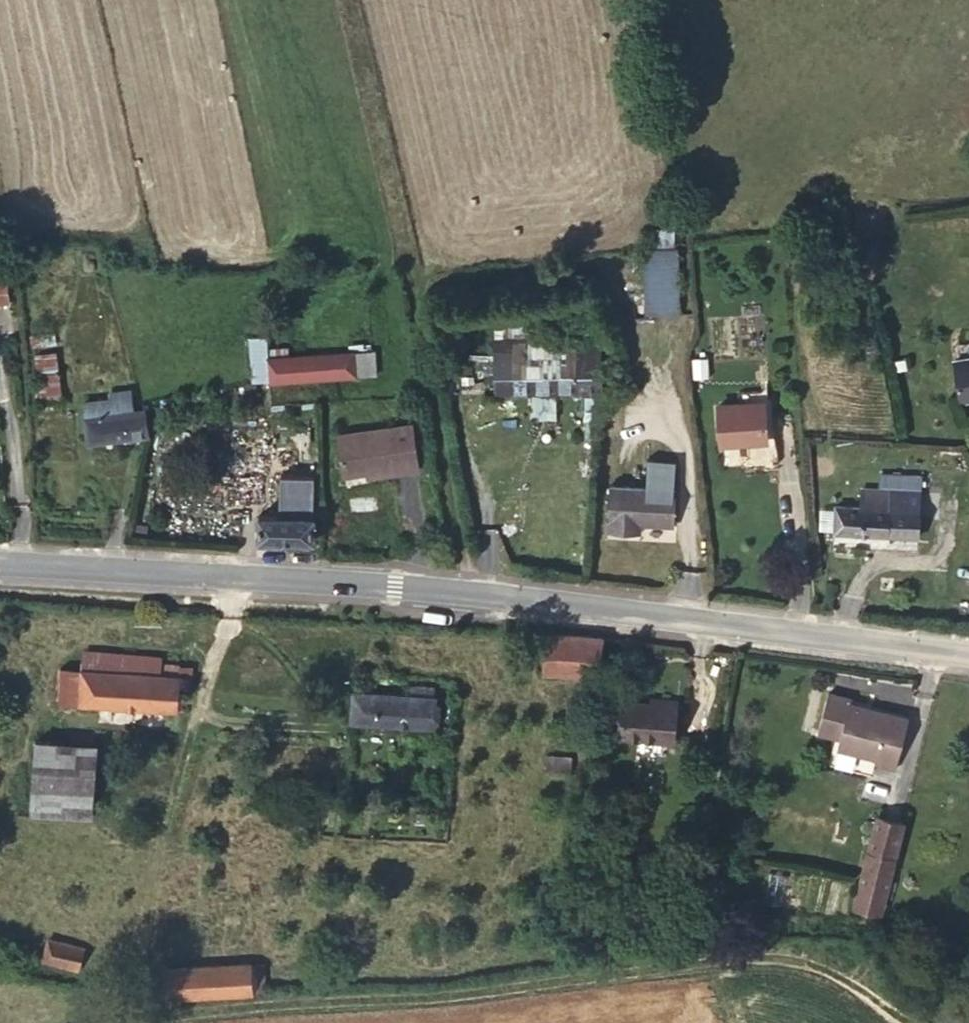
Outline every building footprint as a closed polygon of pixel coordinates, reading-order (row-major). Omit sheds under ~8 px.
[(674,313),(672,250),(649,251),(651,314),(674,313)] [(6,258),(0,259),(0,302),(11,301),(6,258)] [(269,382),(268,358),(266,337),(249,338),(253,383),(269,382)] [(600,395),(599,338),(496,341),(498,396),(600,395)] [(377,375),(375,351),(268,358),(269,382),(377,375)] [(63,401),(56,353),(35,356),(42,404),(63,401)] [(954,360),(961,402),(968,400),(968,358),(954,360)] [(150,434),(146,410),(144,410),(133,412),(129,390),(115,392),(116,399),(83,403),(89,442),(147,434),(150,434)] [(600,404),(600,395),(498,396),(498,405),(600,404)] [(767,441),(764,403),(719,406),(721,444),(767,441)] [(419,470),(412,424),(338,435),(345,476),(368,473),(378,472),(378,476),(419,470)] [(919,538),(922,476),(891,475),(891,490),(864,488),(863,507),(836,506),(834,533),(919,538)] [(674,527),(676,490),(611,487),(608,532),(630,534),(630,524),(641,525),(674,527)] [(314,541),(314,516),(314,505),(281,504),(280,516),(259,515),(259,540),(314,541)] [(630,524),(630,534),(641,534),(641,525),(630,524)] [(452,563),(453,555),(449,554),(441,554),(440,560),(440,563),(452,563)] [(600,677),(605,637),(548,634),(544,673),(600,677)] [(84,650),(82,670),(123,673),(125,654),(84,650)] [(125,654),(123,673),(143,675),(145,655),(125,654)] [(145,655),(143,675),(159,676),(160,665),(160,657),(145,655)] [(177,710),(180,666),(160,665),(159,676),(143,675),(123,673),(82,670),(80,704),(177,710)] [(433,728),(435,688),(410,686),(409,697),(354,693),(351,722),(433,728)] [(829,692),(818,733),(829,736),(829,733),(841,736),(838,749),(876,759),(874,765),(895,771),(909,721),(872,711),(871,714),(850,709),(851,705),(852,700),(829,692)] [(622,737),(674,742),(678,701),(657,699),(657,704),(651,704),(625,701),(622,737)] [(871,714),(872,711),(851,705),(850,709),(871,714)] [(92,798),(96,744),(37,740),(32,793),(92,798)] [(571,771),(572,756),(547,755),(546,770),(571,771)] [(881,910),(904,823),(878,816),(855,902),(881,910)] [(79,970),(84,948),(48,939),(43,961),(79,970)] [(251,990),(250,965),(166,969),(167,997),(251,993),(251,990)]
